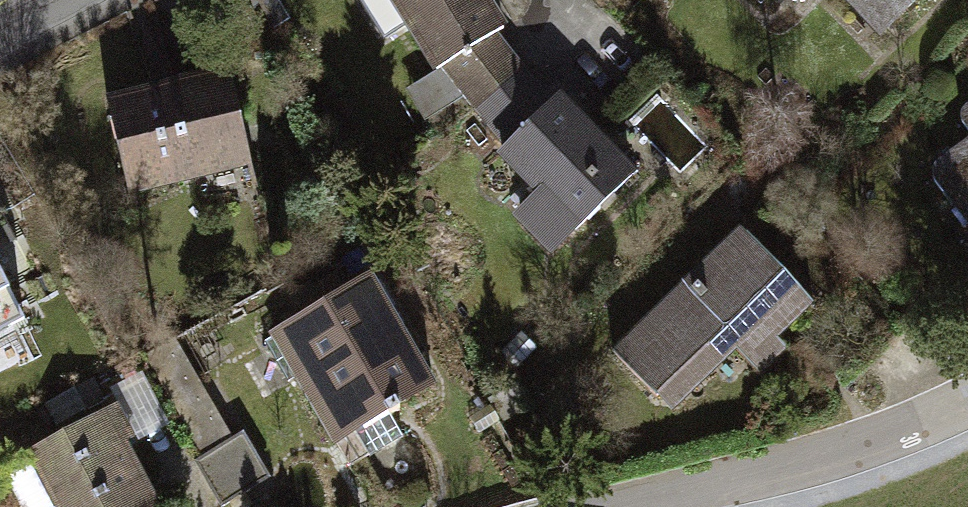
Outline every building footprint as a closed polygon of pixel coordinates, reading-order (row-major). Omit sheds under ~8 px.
[(493,0),(387,0),(426,61),(438,53),(486,22),(501,12),(493,0)] [(787,22),(809,0),(766,0),(787,22)] [(882,37),(919,0),(845,0),(882,37)] [(486,22),(438,53),(497,133),(544,87),(486,22)] [(223,56),(100,86),(124,185),(247,155),(223,56)] [(497,133),(488,142),(528,182),(501,208),(539,246),(628,159),(551,81),(544,87),(497,133)] [(956,116),(967,133),(967,107),(956,116)] [(919,176),(967,243),(967,140),(919,176)] [(807,296),(728,216),(599,345),(660,406),(732,333),(751,352),(807,296)] [(26,319),(0,269),(0,333),(26,319)] [(360,282),(264,340),(328,447),(425,389),(360,282)] [(13,459),(39,506),(164,506),(111,407),(13,459)] [(227,492),(269,480),(255,434),(214,446),(227,492)]
